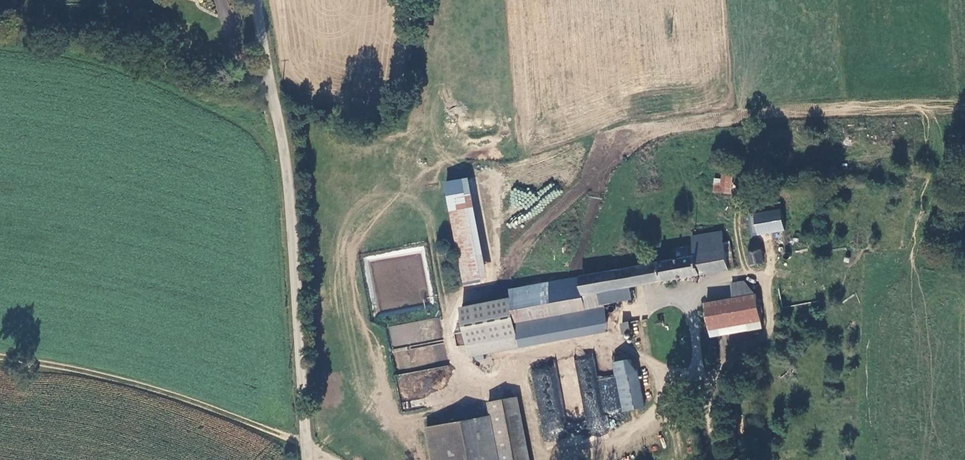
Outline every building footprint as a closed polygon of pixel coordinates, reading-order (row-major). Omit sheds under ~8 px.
[(712,192),(731,194),(733,174),(721,173),(721,178),(713,177),(712,192)] [(491,277),(476,193),(452,197),(467,281),(491,277)] [(783,230),(780,209),(752,214),(756,235),(783,230)] [(683,257),(566,277),(570,296),(602,290),(604,301),(628,297),(626,286),(729,268),(722,231),(693,236),(694,245),(682,247),(683,257)] [(751,264),(765,263),(763,248),(760,248),(759,243),(751,244),(752,250),(749,251),(751,264)] [(566,277),(511,287),(513,296),(521,343),(609,328),(604,301),(602,290),(570,296),(566,277)] [(731,282),(734,297),(747,294),(744,280),(731,282)] [(734,297),(709,301),(715,332),(763,323),(757,292),(747,294),(734,297)] [(521,343),(513,296),(464,304),(472,352),(521,343)] [(633,338),(632,321),(623,322),(625,339),(633,338)] [(614,361),(624,411),(646,407),(640,371),(629,359),(614,361)] [(541,435),(566,432),(556,365),(532,368),(541,435)] [(490,402),(492,415),(500,459),(530,459),(519,397),(490,402)] [(428,426),(434,459),(500,459),(492,415),(428,426)]
